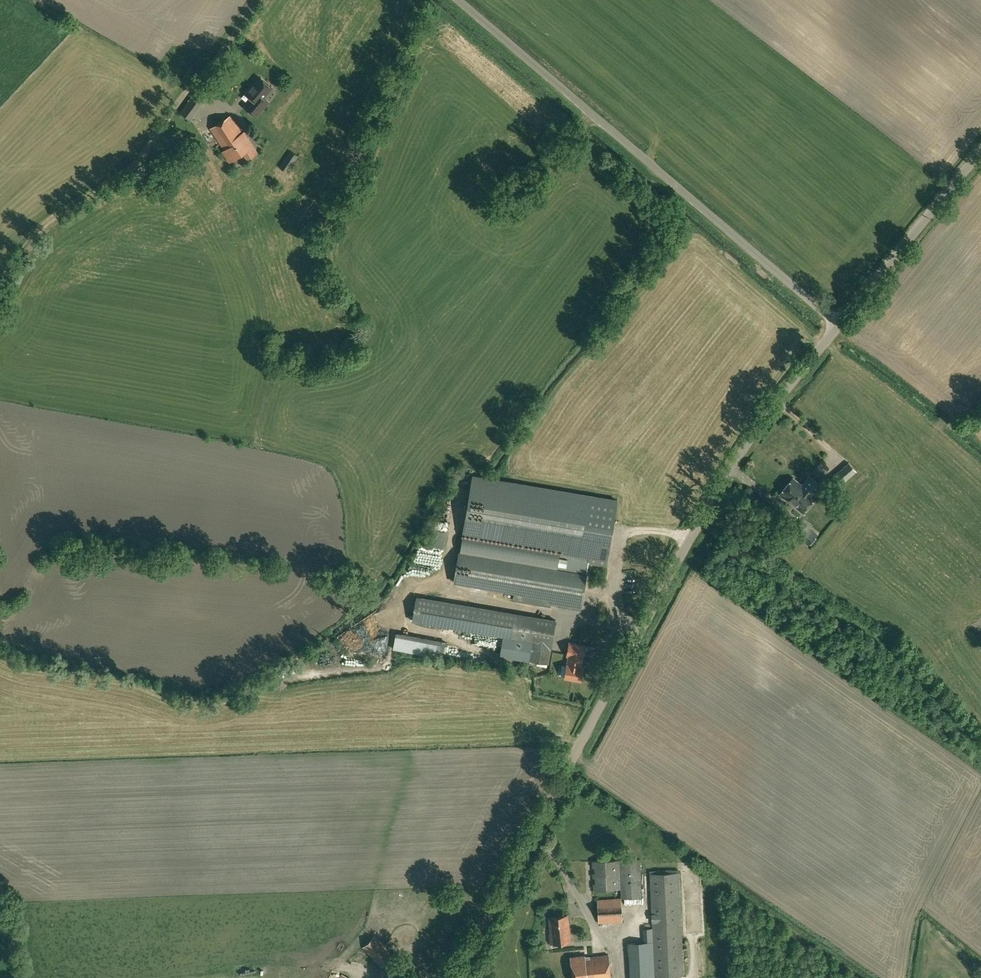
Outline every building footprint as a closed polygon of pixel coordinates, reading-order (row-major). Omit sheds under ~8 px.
[(253,82),(243,93),(250,99),(243,107),(256,118),(269,102),(264,98),(273,88),(259,76),(254,83),(253,82)] [(205,101),(193,93),(179,112),(191,121),(205,101)] [(231,115),(211,129),(223,146),(244,131),(231,115)] [(245,131),(244,131),(223,146),(225,150),(223,151),(230,162),(244,153),(248,159),(258,152),(245,131)] [(287,173),(298,156),(291,151),(280,167),(287,173)] [(836,488),(856,471),(849,461),(829,479),(836,488)] [(793,477),(780,493),(803,512),(815,497),(813,495),(821,485),(810,476),(802,485),(793,477)] [(472,477),(462,537),(514,545),(512,561),(587,573),(588,564),(606,567),(614,522),(617,502),(525,486),(472,477)] [(791,532),(807,546),(818,534),(801,520),(791,532)] [(434,530),(428,553),(438,555),(439,548),(447,550),(451,534),(434,530)] [(462,537),(460,551),(462,551),(512,561),(514,545),(462,537)] [(456,562),(453,582),(459,584),(470,585),(513,593),(512,600),(550,607),(550,604),(581,609),(587,573),(512,561),(462,551),(460,563),(456,562)] [(422,560),(420,566),(439,572),(441,566),(422,560)] [(481,596),(480,600),(509,606),(510,602),(481,596)] [(472,632),(476,607),(417,597),(412,622),(472,632)] [(493,609),(476,607),(472,632),(488,635),(493,609)] [(535,616),(493,609),(488,635),(502,637),(531,641),(535,616)] [(531,641),(530,645),(551,649),(556,620),(535,616),(531,641)] [(399,636),(397,650),(439,656),(441,642),(399,636)] [(531,641),(502,637),(499,656),(528,661),(530,645),(531,641)] [(581,656),(583,657),(585,646),(569,643),(567,654),(569,654),(567,664),(565,677),(581,680),(583,667),(580,666),(581,656)] [(551,649),(530,645),(528,661),(548,665),(551,649)] [(530,719),(535,720),(535,714),(541,715),(542,708),(530,708),(530,719)] [(622,897),(642,896),(640,858),(621,859),(622,897)] [(594,890),(619,888),(618,859),(593,860),(594,890)] [(650,874),(653,941),(654,977),(684,975),(679,872),(650,874)] [(598,924),(623,922),(621,897),(598,899),(598,924)] [(551,943),(571,941),(568,915),(550,917),(552,934),(550,934),(551,943)] [(381,967),(393,955),(375,936),(363,947),(381,967)] [(628,942),(630,977),(651,977),(654,977),(653,941),(628,942)] [(609,955),(585,957),(585,955),(571,956),(573,977),(611,977),(609,955)]
